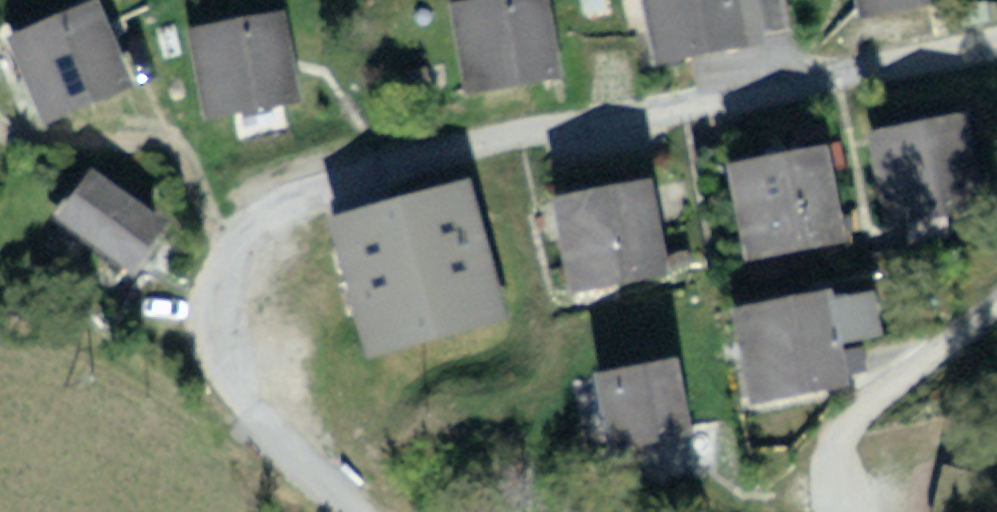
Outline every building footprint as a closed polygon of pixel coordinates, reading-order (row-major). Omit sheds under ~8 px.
[(17,94),(107,64),(86,0),(0,0),(0,44),(17,94)] [(177,10),(192,99),(286,84),(272,0),(234,0),(177,10)] [(452,72),(548,56),(538,0),(440,0),(452,72)] [(743,0),(648,0),(659,47),(749,25),(743,0)] [(954,95),(865,118),(891,220),(980,197),(954,95)] [(817,122),(719,142),(740,240),(838,220),(817,122)] [(151,192),(66,132),(30,184),(114,243),(151,192)] [(633,143),(538,164),(563,275),(658,253),(633,143)] [(448,155),(314,187),(348,331),(483,299),(448,155)] [(860,357),(845,261),(729,279),(744,375),(860,357)] [(654,324),(574,335),(585,417),(665,406),(654,324)]
